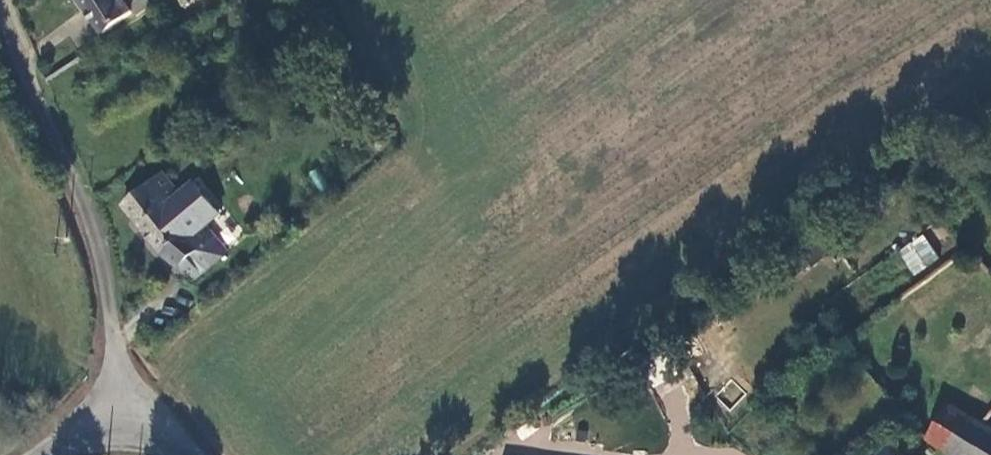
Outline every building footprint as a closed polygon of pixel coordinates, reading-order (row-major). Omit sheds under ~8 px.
[(104,30),(137,12),(141,17),(158,8),(152,0),(86,0),(104,30)] [(154,250),(197,283),(234,254),(212,228),(226,215),(195,181),(182,192),(165,173),(123,209),(154,250)] [(921,232),(896,252),(915,276),(940,256),(921,232)] [(719,395),(731,405),(743,392),(730,381),(719,395)] [(949,454),(990,454),(990,423),(985,419),(950,403),(928,443),(949,454)] [(899,440),(883,454),(914,454),(899,440)]
